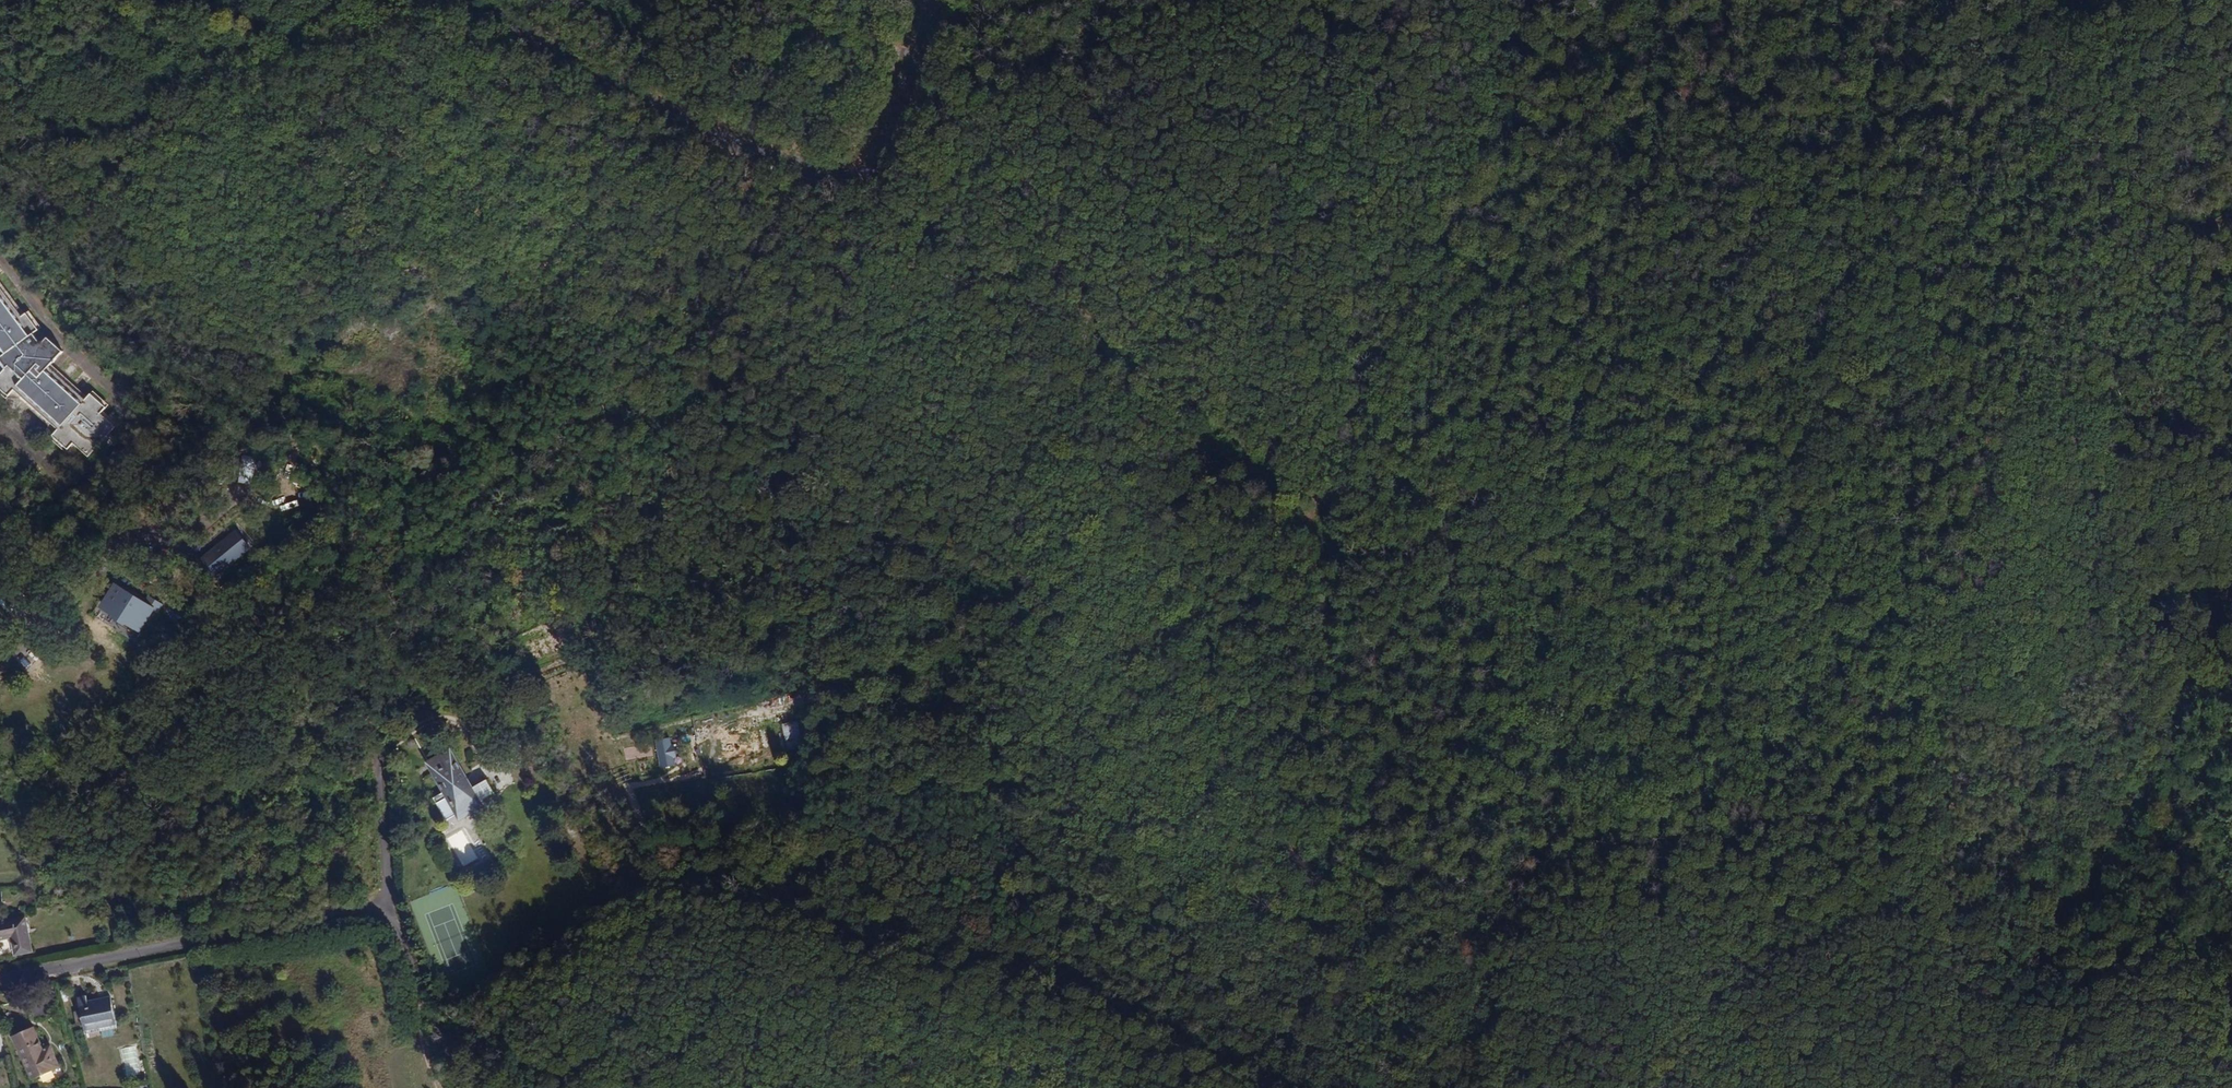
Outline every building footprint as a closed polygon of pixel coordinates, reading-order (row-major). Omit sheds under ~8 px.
[(6,372),(0,377),(0,386),(10,395),(15,391),(56,430),(54,435),(70,450),(74,445),(89,457),(115,428),(100,414),(105,410),(89,394),(83,400),(49,369),(61,354),(47,340),(41,345),(31,336),(37,331),(24,315),(19,319),(0,290),(0,363),(6,372)] [(236,530),(196,560),(213,583),(253,552),(236,530)] [(116,585),(105,603),(144,626),(152,608),(116,585)] [(785,748),(797,747),(796,722),(784,723),(785,748)] [(760,754),(756,732),(722,738),(727,760),(760,754)] [(671,746),(669,737),(656,740),(657,744),(655,745),(660,770),(677,767),(675,758),(677,758),(674,745),(671,746)] [(451,750),(430,761),(446,794),(436,800),(444,817),(458,810),(460,815),(480,805),(478,800),(491,793),(485,780),(471,787),(451,750)] [(460,831),(447,838),(455,851),(467,844),(460,831)] [(0,922),(0,939),(12,937),(16,954),(32,951),(25,917),(0,922)] [(78,997),(84,1028),(107,1024),(108,1026),(117,1024),(112,996),(88,1000),(87,995),(78,997)] [(12,1036),(28,1072),(35,1069),(39,1077),(61,1067),(51,1045),(44,1048),(34,1026),(12,1036)]
